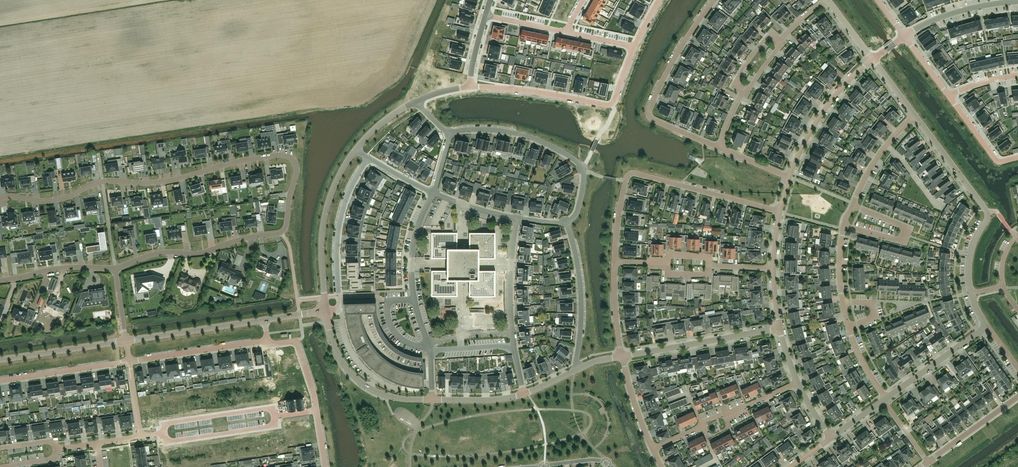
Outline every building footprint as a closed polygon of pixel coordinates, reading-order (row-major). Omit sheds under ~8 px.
[(474,8),(476,9),(476,8),(477,8),(478,4),(478,3),(469,0),(465,0),(463,5),(462,4),(461,8),(470,10),(471,7),(474,8)] [(503,0),(509,3),(508,6),(514,8),(515,5),(514,5),(516,0),(503,0)] [(592,4),(601,9),(604,4),(606,5),(597,0),(594,0),(592,4)] [(642,2),(639,0),(634,0),(633,1),(634,2),(631,7),(643,13),(646,7),(644,6),(640,4),(642,2)] [(736,8),(727,0),(726,0),(723,3),(723,4),(723,5),(727,9),(725,11),(730,15),(736,8)] [(926,8),(932,6),(929,0),(923,0),(926,8)] [(542,1),(540,6),(551,11),(554,6),(542,1)] [(906,10),(900,14),(904,19),(914,12),(911,8),(913,7),(910,3),(904,7),(906,10)] [(592,4),(589,9),(598,14),(601,9),(592,4)] [(777,10),(786,19),(791,15),(787,11),(789,9),(784,4),(777,10)] [(540,6),(537,12),(549,17),(551,11),(540,6)] [(634,16),(638,18),(639,19),(642,13),(643,13),(631,7),(628,12),(627,11),(626,15),(633,18),(634,16)] [(586,14),(596,19),(595,19),(598,14),(589,9),(587,14),(586,14)] [(757,16),(767,25),(771,21),(766,16),(769,14),(764,9),(761,12),(763,13),(759,17),(757,16)] [(773,14),(771,16),(776,21),(778,19),(782,23),(783,23),(786,20),(786,19),(777,10),(773,14)] [(456,23),(465,25),(466,21),(470,23),(473,23),(473,22),(474,23),(475,19),(474,19),(475,16),(462,12),(461,18),(457,17),(456,23)] [(713,17),(723,24),(729,17),(724,13),(722,15),(717,12),(716,13),(716,12),(713,16),(714,16),(713,17)] [(914,12),(904,19),(907,24),(913,19),(915,22),(919,19),(914,12)] [(586,14),(583,19),(593,25),(596,19),(586,14)] [(635,25),(633,24),(628,22),(629,19),(622,16),(620,19),(624,21),(621,27),(624,28),(624,30),(627,31),(628,30),(632,32),(635,25)] [(751,23),(756,27),(758,25),(763,29),(767,25),(757,16),(753,20),(751,23)] [(717,32),(723,24),(713,17),(713,18),(712,17),(709,21),(710,21),(709,22),(710,22),(714,26),(712,28),(717,32)] [(819,30),(830,22),(827,18),(826,19),(825,17),(815,25),(819,30)] [(980,20),(974,21),(977,32),(983,30),(980,20)] [(974,21),(969,23),(972,33),(977,32),(974,21)] [(832,25),(830,22),(819,30),(825,38),(830,34),(828,31),(833,27),(832,26),(832,25)] [(750,26),(746,31),(755,38),(759,34),(754,30),(756,27),(751,23),(749,25),(750,26)] [(969,23),(964,24),(966,34),(972,32),(972,33),(969,23)] [(494,26),(493,32),(506,35),(506,34),(504,34),(505,28),(507,29),(508,26),(502,25),(502,28),(494,26)] [(458,26),(457,30),(460,30),(458,38),(468,41),(470,33),(464,31),(465,28),(458,26)] [(959,26),(953,27),(957,39),(962,37),(959,26)] [(953,27),(948,29),(951,40),(957,39),(953,27)] [(919,40),(918,40),(921,44),(922,44),(923,44),(932,38),(930,34),(933,32),(930,28),(922,32),(924,35),(918,39),(919,40)] [(700,34),(710,41),(712,38),(714,39),(717,34),(712,30),(710,33),(704,29),(702,32),(702,31),(700,34)] [(755,39),(755,38),(746,31),(742,35),(741,34),(739,37),(745,41),(747,39),(751,43),(752,42),(752,43),(755,39)] [(493,32),(492,38),(499,39),(498,42),(504,43),(506,35),(493,32)] [(817,40),(813,35),(810,37),(806,33),(802,37),(810,45),(814,41),(815,42),(817,40)] [(702,44),(701,47),(706,50),(708,48),(706,46),(710,41),(700,34),(698,37),(698,38),(697,40),(702,44)] [(832,47),(842,39),(840,35),(839,35),(838,34),(833,37),(831,34),(824,40),(826,43),(828,42),(832,47)] [(553,42),(552,48),(561,50),(563,38),(558,37),(556,42),(553,42)] [(743,44),(745,41),(739,37),(737,40),(734,45),(744,52),(748,48),(743,44)] [(801,37),(798,40),(797,41),(802,45),(799,47),(804,52),(807,50),(806,49),(810,45),(802,37),(801,37)] [(932,38),(923,44),(923,45),(923,46),(925,50),(926,49),(927,50),(932,46),(934,49),(941,45),(937,39),(935,41),(932,38)] [(845,42),(842,39),(832,47),(837,54),(843,50),(841,48),(845,44),(844,43),(845,42)] [(592,44),(586,43),(583,54),(592,56),(593,50),(590,50),(592,44)] [(451,52),(464,55),(466,47),(453,44),(451,52)] [(490,45),(489,51),(502,54),(504,45),(498,44),(498,47),(490,45)] [(730,49),(728,52),(734,56),(736,54),(741,57),(744,52),(734,45),(733,45),(734,46),(731,50),(730,49)] [(802,55),(804,52),(799,47),(797,50),(792,46),(788,50),(797,58),(801,54),(802,55)] [(932,56),(934,59),(933,59),(935,62),(947,54),(941,46),(936,50),(937,52),(932,56)] [(690,49),(688,52),(700,60),(705,52),(699,48),(698,51),(692,47),(690,50),(690,49)] [(611,56),(611,58),(611,59),(615,60),(616,57),(621,58),(622,55),(623,54),(622,54),(622,52),(617,51),(617,50),(617,51),(615,50),(609,49),(609,50),(602,48),(601,53),(604,54),(608,55),(608,56),(611,56)] [(788,50),(785,55),(789,59),(787,61),(792,66),(794,63),(793,62),(797,58),(788,50)] [(489,51),(488,57),(495,58),(494,61),(500,62),(502,54),(489,51)] [(852,53),(850,51),(844,55),(842,53),(837,56),(840,59),(844,64),(849,61),(850,61),(852,59),(851,59),(855,56),(852,53)] [(689,65),(695,68),(697,66),(695,64),(698,59),(700,60),(688,52),(686,56),(687,56),(685,59),(691,62),(689,65)] [(728,57),(725,61),(734,67),(735,66),(735,67),(737,63),(737,62),(732,59),(734,56),(728,52),(726,55),(728,57)] [(937,65),(938,64),(940,67),(945,63),(947,66),(953,62),(947,54),(935,62),(937,65)] [(1002,54),(996,55),(999,66),(1004,65),(1002,54)] [(462,62),(457,61),(456,61),(457,57),(450,56),(448,64),(451,64),(450,67),(451,67),(451,68),(455,69),(455,68),(460,69),(460,67),(461,67),(462,62)] [(720,65),(718,68),(724,72),(726,69),(730,71),(731,72),(734,67),(725,61),(723,60),(720,65)] [(790,68),(792,66),(787,61),(785,64),(780,60),(779,60),(776,64),(777,64),(776,65),(786,72),(789,67),(790,68)] [(975,60),(970,61),(972,72),(978,71),(975,60)] [(824,70),(833,78),(834,78),(837,75),(837,74),(837,73),(833,70),(835,67),(829,61),(826,64),(828,65),(824,70)] [(486,64),(485,70),(498,73),(500,64),(494,63),(494,66),(486,64)] [(948,78),(949,79),(960,71),(954,63),(947,67),(950,70),(945,73),(946,74),(945,75),(948,78)] [(517,71),(516,77),(515,77),(521,79),(524,67),(515,65),(514,71),(517,71)] [(782,77),(786,72),(776,65),(773,69),(777,73),(776,76),(781,80),(783,77),(782,77)] [(604,66),(603,73),(605,74),(604,79),(610,80),(611,75),(614,76),(616,69),(609,67),(609,66),(605,66),(605,67),(604,66)] [(679,68),(677,71),(688,77),(691,72),(693,73),(694,70),(688,67),(687,69),(681,66),(679,69),(679,68)] [(527,80),(527,79),(528,74),(531,75),(532,69),(524,67),(521,79),(527,80)] [(719,72),(716,77),(725,82),(728,77),(723,74),(724,72),(718,68),(716,71),(719,72)] [(534,69),(533,75),(536,76),(535,81),(541,83),(543,71),(542,73),(537,72),(537,70),(534,69)] [(485,70),(484,76),(491,77),(490,80),(496,82),(498,73),(485,70)] [(822,82),(824,79),(828,83),(829,83),(829,82),(830,83),(833,80),(832,79),(833,78),(824,70),(817,77),(822,82)] [(548,78),(551,79),(552,73),(543,71),(541,83),(547,84),(547,83),(548,78)] [(686,81),(688,77),(677,71),(675,75),(676,75),(675,78),(680,81),(679,84),(685,87),(688,82),(686,81)] [(960,71),(949,79),(950,79),(949,80),(952,83),(953,84),(957,81),(959,83),(966,79),(960,71)] [(556,80),(555,85),(554,85),(560,87),(563,75),(554,73),(553,79),(556,80)] [(563,75),(560,87),(566,88),(566,87),(567,82),(570,83),(571,77),(563,75)] [(769,75),(765,80),(775,87),(778,82),(785,86),(787,84),(781,80),(776,76),(774,78),(769,75)] [(577,80),(574,91),(581,92),(583,86),(587,86),(588,78),(583,77),(582,81),(577,80)] [(716,87),(717,85),(722,88),(725,82),(716,77),(715,79),(714,79),(712,79),(711,81),(709,84),(716,87)] [(824,89),(824,88),(824,89),(819,85),(821,83),(814,77),(812,81),(812,82),(813,83),(810,86),(820,94),(821,93),(821,94),(824,90),(823,90),(824,89)] [(879,88),(869,77),(865,81),(871,88),(875,92),(879,88)] [(604,83),(590,80),(588,87),(593,88),(594,86),(600,88),(599,91),(598,96),(606,97),(607,91),(605,90),(605,88),(603,88),(604,83)] [(772,91),(775,87),(765,80),(765,81),(764,80),(762,84),(762,85),(767,88),(765,91),(771,95),(773,92),(772,91)] [(871,88),(865,81),(861,85),(867,91),(871,88)] [(669,88),(667,91),(678,96),(681,90),(683,91),(684,89),(678,85),(677,88),(671,85),(669,88)] [(820,95),(820,94),(810,86),(804,94),(809,98),(811,95),(816,99),(817,98),(818,99),(820,95)] [(729,98),(728,98),(728,97),(723,95),(724,92),(718,89),(717,92),(718,92),(715,98),(726,103),(726,102),(727,102),(729,98)] [(853,94),(861,102),(865,98),(869,101),(870,99),(866,94),(864,96),(856,90),(853,94)] [(677,103),(675,102),(678,96),(667,91),(665,94),(666,95),(665,97),(671,100),(670,103),(676,106),(677,103)] [(770,97),(771,95),(765,91),(764,94),(758,91),(755,96),(766,102),(769,97),(770,97)] [(970,97),(965,101),(968,106),(977,100),(975,97),(978,95),(975,91),(973,91),(968,95),(970,97)] [(1000,100),(997,101),(998,107),(1002,106),(1004,106),(1004,107),(1008,106),(1007,102),(1005,92),(998,93),(999,95),(1000,100)] [(858,106),(861,102),(853,94),(849,98),(858,106)] [(798,103),(808,110),(809,109),(810,110),(812,106),(811,106),(812,105),(812,104),(812,105),(807,101),(809,99),(803,95),(798,103)] [(758,104),(756,107),(762,110),(764,108),(763,107),(766,102),(755,96),(752,101),(758,104)] [(723,108),(726,103),(715,98),(713,103),(712,102),(710,105),(717,108),(718,106),(723,108)] [(886,98),(881,103),(880,104),(882,106),(888,101),(886,98)] [(977,100),(968,106),(972,111),(977,107),(979,110),(985,105),(982,100),(979,102),(977,100)] [(808,110),(798,103),(793,112),(798,115),(800,112),(805,115),(805,116),(805,115),(806,115),(809,111),(808,111),(808,110)] [(859,111),(856,109),(853,106),(851,108),(845,103),(841,107),(851,115),(852,115),(855,111),(857,113),(859,111)] [(669,116),(672,110),(673,111),(674,107),(668,105),(667,108),(661,105),(659,112),(664,114),(664,115),(667,117),(668,116),(669,116)] [(761,113),(762,110),(756,107),(755,110),(749,108),(748,108),(747,112),(747,113),(757,118),(760,113),(761,113)] [(844,117),(843,119),(848,123),(849,121),(853,116),(852,115),(851,115),(841,107),(838,112),(844,117)] [(891,107),(886,111),(889,113),(895,120),(897,118),(898,119),(901,115),(898,110),(896,112),(891,107)] [(683,108),(680,115),(683,116),(680,121),(682,122),(685,123),(687,124),(691,114),(688,112),(689,110),(683,108)] [(982,114),(977,118),(980,123),(990,115),(985,108),(980,112),(982,114)] [(701,114),(695,111),(692,118),(695,120),(693,126),(693,127),(693,128),(696,129),(697,128),(699,129),(704,119),(699,117),(701,114)] [(755,123),(757,118),(747,113),(744,118),(750,121),(748,124),(755,127),(756,124),(755,123)] [(801,122),(796,119),(797,116),(792,113),(787,121),(798,128),(798,127),(799,127),(801,123),(801,122)] [(879,117),(884,121),(886,119),(891,124),(895,120),(889,113),(885,117),(882,114),(879,117)] [(990,115),(980,123),(984,127),(989,124),(991,126),(996,122),(990,115)] [(410,133),(413,135),(419,129),(417,127),(422,121),(418,117),(408,127),(413,131),(410,133)] [(706,132),(713,135),(718,124),(713,122),(715,119),(709,117),(706,123),(709,124),(706,132)] [(846,125),(848,123),(843,119),(841,121),(834,117),(831,122),(841,128),(844,124),(846,125)] [(874,124),(884,132),(887,128),(882,123),(884,121),(879,117),(877,119),(878,120),(874,124)] [(798,128),(787,121),(782,130),(788,133),(789,130),(794,133),(795,133),(795,132),(796,133),(798,129),(798,128)] [(835,131),(833,133),(838,137),(840,134),(836,131),(839,127),(841,128),(831,122),(828,126),(835,131)] [(999,123),(994,127),(995,129),(989,134),(993,140),(1004,132),(1000,126),(1001,126),(999,123)] [(874,124),(871,129),(869,128),(867,130),(872,134),(873,135),(875,132),(880,137),(884,132),(874,124)] [(419,142),(422,144),(428,138),(426,136),(431,130),(427,126),(417,136),(421,140),(419,142)] [(865,133),(862,138),(864,139),(873,146),(874,144),(875,145),(877,142),(876,141),(870,137),(872,134),(867,130),(865,133)] [(781,134),(778,140),(789,145),(792,139),(785,136),(787,134),(781,131),(780,134),(781,134)] [(259,148),(271,146),(271,147),(271,146),(270,141),(275,141),(273,132),(267,133),(267,138),(257,139),(257,140),(258,148),(258,149),(259,148)] [(287,132),(277,134),(279,144),(283,144),(284,144),(289,144),(289,145),(293,144),(292,143),(297,142),(296,134),(288,135),(287,132)] [(738,133),(734,144),(741,147),(745,138),(748,139),(750,135),(742,132),(741,134),(738,133)] [(824,132),(822,136),(832,142),(835,138),(837,139),(838,137),(833,133),(831,136),(824,132)] [(430,140),(428,138),(422,144),(424,147),(426,144),(431,149),(440,139),(436,134),(430,140)] [(998,146),(1002,152),(1012,145),(1008,139),(1010,138),(1008,135),(1003,139),(1005,142),(998,146)] [(822,136),(819,141),(827,146),(826,148),(833,152),(835,148),(832,147),(834,144),(832,142),(822,136)] [(252,146),(250,138),(246,138),(247,142),(236,144),(237,152),(248,150),(248,146),(252,146)] [(473,142),(472,148),(472,149),(481,151),(484,139),(478,138),(477,142),(476,143),(473,142)] [(914,153),(918,150),(915,147),(920,143),(916,138),(913,141),(913,140),(910,142),(910,143),(905,147),(911,155),(914,153)] [(461,152),(463,141),(457,139),(457,140),(454,151),(460,152),(461,152)] [(490,146),(489,145),(490,141),(484,139),(481,151),(491,154),(492,150),(493,147),(490,146)] [(493,143),(493,147),(492,150),(501,153),(504,140),(498,139),(497,143),(496,144),(493,143)] [(864,139),(863,142),(860,140),(857,140),(855,139),(853,142),(856,145),(862,148),(863,145),(870,150),(871,150),(872,147),(873,146),(864,139)] [(228,152),(227,145),(230,144),(230,140),(224,140),(225,145),(214,146),(214,147),(213,147),(214,151),(215,151),(215,154),(220,153),(221,154),(224,153),(228,152)] [(504,140),(501,153),(511,155),(513,148),(510,147),(510,146),(511,142),(504,140)] [(760,143),(753,140),(749,150),(756,153),(759,146),(762,147),(764,141),(761,140),(760,143)] [(789,145),(778,140),(776,145),(775,144),(773,147),(779,150),(780,147),(786,150),(789,145)] [(470,154),(472,149),(472,148),(469,147),(469,146),(469,142),(463,141),(461,152),(460,152),(460,153),(467,154),(467,153),(470,154)] [(385,142),(378,153),(383,156),(385,153),(388,155),(395,143),(394,144),(391,142),(389,145),(385,142)] [(519,142),(517,149),(514,148),(513,154),(522,157),(525,145),(523,144),(523,143),(519,142)] [(395,143),(388,155),(391,157),(389,160),(394,163),(400,153),(399,153),(399,154),(395,151),(399,145),(395,143)] [(856,149),(853,153),(863,160),(864,158),(865,159),(867,156),(866,155),(860,151),(862,148),(856,145),(854,148),(856,149)] [(922,146),(918,150),(914,153),(917,158),(914,160),(917,163),(920,161),(924,158),(922,155),(926,151),(922,146)] [(209,153),(208,147),(201,148),(201,149),(194,150),(194,153),(193,154),(194,158),(195,157),(195,158),(199,157),(199,158),(202,157),(207,156),(206,153),(209,153)] [(535,162),(539,150),(538,149),(538,148),(534,147),(534,148),(533,148),(531,155),(528,154),(525,162),(532,164),(533,161),(535,162)] [(816,147),(813,152),(824,157),(827,153),(829,150),(823,147),(822,150),(816,147)] [(906,152),(900,147),(897,150),(903,155),(906,152)] [(777,151),(770,148),(768,154),(770,155),(768,158),(770,159),(770,160),(773,161),(774,161),(780,164),(782,160),(781,160),(783,157),(777,155),(777,154),(776,154),(777,151)] [(187,161),(185,150),(177,151),(178,152),(171,153),(172,160),(179,159),(179,163),(187,161)] [(406,152),(404,155),(400,153),(394,163),(399,165),(401,162),(404,164),(410,154),(406,152)] [(816,163),(821,166),(822,163),(819,162),(822,157),(824,158),(824,157),(813,152),(811,157),(817,160),(816,163)] [(846,160),(847,160),(852,163),(854,160),(860,164),(861,164),(863,162),(862,161),(863,160),(853,153),(850,158),(848,157),(846,160)] [(132,166),(129,167),(129,171),(132,170),(133,172),(141,171),(145,170),(144,167),(147,167),(145,154),(141,155),(142,157),(142,162),(140,162),(140,161),(133,162),(133,164),(131,165),(132,166)] [(411,159),(413,156),(410,154),(404,164),(407,166),(405,169),(409,172),(415,162),(411,159)] [(549,166),(553,156),(546,154),(544,161),(541,160),(539,165),(544,167),(545,164),(549,166)] [(923,171),(926,169),(930,166),(928,163),(932,159),(928,154),(924,158),(920,161),(923,166),(920,168),(923,171)] [(106,164),(107,171),(118,170),(117,167),(122,166),(121,158),(116,159),(117,163),(106,164)] [(157,167),(157,169),(161,169),(161,167),(165,166),(164,158),(152,159),(152,162),(150,162),(151,166),(152,166),(153,168),(157,167)] [(850,166),(852,163),(847,160),(844,166),(846,167),(844,169),(845,169),(855,175),(856,173),(858,171),(857,170),(850,166)] [(897,163),(895,160),(894,161),(893,160),(891,163),(890,164),(895,170),(896,169),(898,172),(900,171),(901,173),(906,170),(899,161),(897,163)] [(416,171),(419,173),(425,162),(425,163),(421,161),(419,165),(415,163),(415,162),(409,172),(414,174),(416,171)] [(429,164),(425,162),(419,173),(422,175),(420,178),(425,181),(432,170),(427,168),(429,164)] [(926,169),(923,171),(926,176),(929,179),(929,180),(936,174),(934,171),(935,170),(938,167),(934,162),(931,165),(930,166),(926,169)] [(806,168),(817,173),(819,168),(820,168),(821,166),(816,163),(814,166),(808,163),(806,168)] [(80,171),(80,177),(85,176),(85,175),(92,174),(91,171),(93,171),(96,170),(95,164),(92,165),(92,166),(91,166),(80,168),(81,171),(80,171)] [(552,171),(554,172),(556,171),(560,178),(571,171),(571,170),(570,166),(569,167),(567,164),(563,166),(560,168),(556,165),(552,171)] [(817,173),(806,168),(803,174),(805,174),(804,175),(807,176),(807,175),(814,178),(817,173)] [(283,177),(282,170),(275,171),(274,169),(270,170),(271,176),(268,177),(269,184),(272,184),(272,179),(283,177)] [(841,171),(838,177),(844,179),(846,176),(852,180),(853,179),(853,180),(855,177),(854,176),(855,175),(845,169),(843,172),(841,171)] [(372,170),(369,175),(381,183),(384,178),(386,179),(388,176),(380,172),(379,174),(375,172),(372,170)] [(940,170),(936,174),(929,180),(935,187),(938,185),(942,182),(940,179),(944,175),(940,170)] [(43,176),(45,186),(52,185),(51,178),(55,177),(54,171),(47,172),(48,176),(43,176)] [(445,171),(443,177),(446,179),(443,186),(448,189),(453,178),(454,175),(445,171)] [(62,174),(63,182),(68,181),(71,181),(71,180),(76,180),(76,178),(76,173),(75,173),(75,172),(64,173),(62,174)] [(884,173),(882,176),(891,182),(893,179),(896,181),(899,176),(893,172),(891,175),(885,172),(884,174),(884,173)] [(249,179),(250,186),(258,185),(258,182),(264,181),(262,173),(256,173),(256,175),(252,175),(253,178),(249,179)] [(20,181),(21,187),(21,188),(21,187),(25,187),(28,187),(28,186),(31,186),(32,186),(32,185),(31,182),(35,182),(34,175),(28,176),(28,179),(20,181)] [(369,175),(365,180),(373,185),(371,187),(376,190),(381,183),(369,175)] [(230,178),(229,179),(230,183),(231,182),(231,185),(232,189),(235,189),(237,189),(247,187),(246,181),(242,182),(241,176),(237,176),(234,177),(230,177),(230,178)] [(890,185),(891,182),(882,176),(880,179),(880,180),(880,179),(881,180),(879,182),(885,185),(883,188),(889,191),(892,186),(890,185)] [(9,188),(15,187),(13,177),(10,177),(0,179),(1,187),(8,186),(9,188)] [(844,190),(846,191),(847,189),(848,189),(850,185),(843,182),(844,179),(838,177),(837,180),(835,186),(841,189),(841,190),(844,191),(844,190)] [(453,178),(448,189),(454,191),(458,180),(453,178)] [(460,183),(460,184),(463,185),(462,187),(460,193),(465,195),(469,184),(470,182),(465,180),(465,179),(462,178),(461,180),(460,183)] [(573,193),(574,191),(575,191),(575,187),(574,187),(574,186),(573,186),(570,186),(571,181),(569,178),(559,182),(561,186),(561,188),(563,189),(563,191),(564,191),(564,192),(567,193),(567,192),(573,193)] [(942,182),(938,185),(941,190),(938,192),(941,195),(944,193),(948,190),(946,187),(950,183),(946,178),(942,182)] [(214,180),(209,181),(210,189),(222,188),(223,193),(227,193),(226,185),(222,186),(221,179),(218,180),(218,179),(214,180)] [(469,184),(465,195),(471,197),(472,192),(473,189),(476,190),(479,183),(475,182),(474,186),(469,184)] [(196,184),(193,185),(190,186),(189,186),(190,187),(192,193),(194,193),(198,191),(199,194),(202,193),(206,192),(203,185),(201,186),(200,184),(200,183),(199,183),(196,184)] [(479,183),(476,190),(480,191),(479,194),(477,199),(483,200),(486,188),(486,187),(481,186),(482,184),(479,183)] [(634,187),(633,190),(640,191),(640,195),(647,197),(648,193),(647,193),(648,186),(642,185),(642,184),(639,183),(639,184),(635,183),(634,187)] [(948,190),(944,193),(947,198),(946,198),(945,201),(949,203),(949,202),(954,198),(952,195),(956,191),(952,186),(948,190)] [(361,188),(359,191),(360,192),(359,192),(372,198),(376,190),(371,187),(369,190),(362,187),(361,188)] [(486,188),(483,200),(488,202),(490,194),(493,195),(494,194),(495,188),(492,187),(491,190),(486,188)] [(405,188),(403,193),(414,199),(416,193),(414,192),(410,190),(405,188)] [(495,188),(494,194),(497,195),(495,204),(500,205),(503,193),(497,192),(498,189),(496,188),(495,188)] [(186,203),(185,196),(182,196),(181,190),(180,190),(179,189),(174,190),(175,191),(173,191),(176,202),(180,201),(181,204),(186,203)] [(657,189),(654,201),(661,203),(660,208),(663,209),(665,202),(662,201),(662,199),(663,199),(664,195),(663,195),(664,192),(661,191),(661,190),(657,189)] [(503,193),(500,205),(505,206),(508,197),(511,198),(512,194),(512,191),(509,190),(508,194),(503,193)] [(359,192),(357,198),(364,201),(363,204),(370,207),(371,204),(370,204),(372,198),(359,192)] [(163,199),(162,193),(150,195),(152,204),(163,203),(164,206),(168,206),(167,198),(163,199)] [(405,194),(402,199),(412,203),(414,199),(403,193),(405,194)] [(672,193),(669,207),(676,209),(675,212),(679,213),(681,206),(677,205),(678,203),(679,200),(679,199),(680,196),(676,195),(676,194),(672,193)] [(875,205),(879,196),(874,193),(870,202),(875,205)] [(525,197),(520,196),(518,210),(522,210),(523,210),(525,201),(528,201),(529,195),(526,195),(525,197)] [(126,200),(122,200),(122,197),(122,196),(121,196),(117,197),(115,197),(111,198),(110,198),(111,198),(112,205),(112,206),(122,204),(123,208),(124,214),(129,213),(128,208),(127,207),(126,200)] [(135,198),(131,198),(132,206),(136,206),(136,207),(140,206),(140,205),(143,205),(143,207),(147,206),(146,199),(143,200),(142,197),(139,197),(139,196),(135,197),(135,198)] [(880,207),(884,198),(879,196),(875,205),(880,207)] [(684,198),(681,208),(685,209),(690,210),(692,211),(691,215),(694,216),(695,216),(696,210),(693,209),(693,207),(694,207),(695,204),(694,203),(695,200),(691,199),(692,198),(688,197),(687,199),(684,198)] [(537,200),(535,212),(540,213),(540,212),(541,212),(541,211),(542,204),(544,205),(545,199),(537,198),(537,200)] [(885,209),(889,200),(884,198),(880,207),(885,209)] [(398,203),(409,208),(412,203),(402,199),(400,204),(398,203)] [(559,213),(560,209),(566,211),(566,212),(567,212),(570,204),(569,204),(561,200),(560,200),(558,199),(556,203),(555,203),(552,210),(552,211),(559,213)] [(630,208),(634,209),(634,210),(637,210),(644,211),(646,200),(639,199),(638,203),(631,201),(630,205),(631,205),(630,208)] [(885,209),(890,211),(894,202),(889,200),(885,209)] [(85,203),(86,210),(86,211),(86,210),(92,210),(97,209),(98,214),(99,224),(104,223),(103,215),(102,215),(101,205),(97,205),(96,202),(96,201),(85,203)] [(707,202),(703,201),(700,214),(707,216),(706,220),(710,221),(712,214),(708,213),(709,211),(709,212),(710,208),(711,204),(707,203),(707,202)] [(894,212),(900,215),(904,205),(905,202),(903,201),(902,204),(898,202),(894,212)] [(398,203),(396,208),(407,213),(409,208),(398,203)] [(906,217),(911,204),(909,203),(908,206),(904,205),(900,215),(906,217)] [(354,205),(352,211),(366,215),(368,209),(370,210),(371,207),(370,207),(363,204),(362,207),(354,205)] [(906,217),(912,220),(916,210),(912,208),(913,205),(911,204),(906,217)] [(959,209),(967,214),(970,210),(969,209),(970,208),(967,206),(966,207),(963,204),(959,209)] [(274,212),(274,206),(268,205),(267,222),(275,223),(276,212),(274,212)] [(724,216),(725,216),(726,212),(725,212),(726,208),(722,207),(723,206),(719,205),(716,217),(723,219),(722,223),(726,224),(727,218),(724,217),(724,216)] [(77,217),(77,220),(81,219),(80,209),(76,210),(76,207),(76,206),(75,206),(65,208),(64,208),(66,221),(66,222),(71,221),(71,220),(71,218),(77,217)] [(967,214),(959,209),(957,207),(954,212),(956,214),(964,219),(964,218),(967,214)] [(396,208),(393,213),(405,218),(407,213),(396,208)] [(923,209),(921,208),(920,211),(916,210),(912,220),(918,222),(923,209)] [(740,220),(741,216),(742,212),(738,211),(738,210),(734,209),(731,222),(738,224),(738,228),(741,228),(743,222),(739,221),(740,220)] [(918,222),(924,224),(928,215),(924,213),(925,210),(923,209),(918,222)] [(56,217),(55,210),(48,211),(47,211),(49,222),(56,221),(57,225),(61,224),(60,217),(56,217)] [(352,211),(351,217),(359,219),(358,222),(364,223),(365,220),(364,220),(366,215),(352,211)] [(14,212),(10,212),(7,213),(8,214),(8,216),(4,216),(1,217),(2,218),(3,226),(6,225),(9,224),(9,227),(16,226),(16,224),(18,224),(16,214),(15,215),(14,212)] [(26,213),(22,213),(23,221),(33,220),(34,223),(40,222),(39,216),(34,216),(33,212),(30,212),(26,212),(26,213)] [(394,213),(392,218),(402,223),(405,218),(393,213),(394,213)] [(924,224),(923,226),(929,229),(933,219),(929,217),(931,214),(928,213),(928,215),(924,224)] [(257,222),(260,222),(259,214),(255,215),(256,218),(244,220),(245,228),(249,227),(249,228),(252,227),(257,226),(257,222)] [(628,216),(627,221),(628,221),(628,223),(632,224),(632,225),(635,225),(640,225),(644,226),(645,219),(641,218),(642,214),(635,214),(635,217),(628,216)] [(953,219),(961,223),(964,219),(956,214),(953,219)] [(751,219),(750,225),(757,226),(757,223),(764,224),(765,221),(766,221),(766,217),(760,216),(760,215),(757,215),(757,216),(753,215),(753,219),(751,219)] [(221,231),(232,230),(232,226),(236,225),(235,217),(230,217),(231,221),(219,222),(220,225),(218,225),(219,229),(220,229),(221,231)] [(950,224),(959,228),(961,223),(953,219),(950,224)] [(211,228),(210,220),(202,222),(203,226),(194,227),(195,235),(199,234),(203,234),(207,233),(206,229),(211,228)] [(349,224),(348,230),(363,232),(364,223),(358,222),(357,225),(349,224)] [(790,225),(789,230),(800,232),(801,226),(802,223),(794,222),(794,225),(793,225),(790,225)] [(523,232),(534,233),(535,227),(536,227),(536,224),(530,223),(529,226),(524,225),(523,229),(523,232)] [(959,228),(950,224),(948,229),(957,233),(959,228)] [(182,237),(181,231),(183,231),(183,232),(186,232),(185,225),(177,226),(178,229),(167,231),(167,230),(167,231),(168,239),(169,239),(174,239),(177,238),(182,237)] [(752,231),(751,237),(763,238),(764,235),(763,235),(763,232),(755,231),(756,228),(750,227),(749,231),(752,231)] [(134,228),(127,229),(127,235),(124,236),(120,237),(120,236),(119,236),(119,237),(120,241),(119,241),(119,246),(121,245),(121,248),(126,247),(128,247),(132,246),(131,238),(135,238),(134,233),(134,228)] [(626,232),(625,239),(638,240),(642,240),(642,235),(644,235),(644,230),(632,228),(632,232),(626,232)] [(157,237),(160,236),(159,229),(153,230),(154,234),(145,235),(146,243),(150,242),(150,243),(154,243),(154,242),(157,241),(157,237)] [(560,230),(550,232),(548,233),(550,239),(549,239),(550,243),(556,241),(555,238),(561,236),(562,236),(560,229),(560,230)] [(946,235),(955,238),(956,233),(957,233),(948,229),(946,235)] [(348,230),(347,236),(356,237),(355,240),(361,241),(362,238),(361,238),(362,232),(363,232),(348,230)] [(796,237),(796,240),(802,241),(802,238),(800,237),(800,232),(789,230),(788,236),(796,237)] [(103,249),(107,248),(104,232),(98,233),(100,245),(91,246),(92,252),(103,250),(103,249)] [(534,233),(523,232),(523,234),(522,234),(522,238),(527,239),(527,242),(533,243),(534,240),(533,239),(534,233)] [(477,271),(477,265),(477,258),(495,258),(495,250),(495,233),(470,233),(470,251),(456,251),(456,235),(434,235),(434,257),(449,257),(449,272),(434,272),(434,295),(456,295),(456,278),(470,278),(470,296),(495,296),(495,280),(495,271),(477,271)] [(669,241),(669,247),(675,247),(676,235),(667,234),(666,240),(669,241)] [(681,241),(684,241),(685,235),(676,235),(675,247),(681,248),(681,241)] [(685,235),(684,241),(684,242),(687,242),(687,249),(693,249),(694,239),(688,239),(688,235),(685,235)] [(944,240),(953,243),(954,238),(955,238),(946,235),(944,240)] [(702,243),(703,238),(703,237),(700,237),(699,239),(694,239),(693,249),(699,249),(699,243),(702,243)] [(763,242),(763,238),(751,237),(751,241),(748,241),(748,247),(754,247),(755,244),(762,245),(762,242),(763,242)] [(705,251),(711,251),(712,239),(703,238),(702,243),(702,244),(705,244),(705,251)] [(712,239),(711,251),(717,251),(717,245),(720,245),(721,239),(717,239),(717,241),(712,241),(712,239)] [(815,244),(815,247),(821,248),(821,245),(830,246),(830,245),(831,245),(831,241),(831,240),(820,239),(819,245),(815,244)] [(347,244),(347,250),(361,250),(361,249),(361,244),(361,241),(355,240),(355,244),(347,244)] [(651,254),(657,254),(657,242),(652,242),(652,241),(649,240),(648,247),(651,248),(651,254)] [(799,249),(799,243),(802,244),(802,241),(796,240),(795,243),(787,242),(787,248),(799,249)] [(953,243),(944,240),(943,246),(951,248),(952,248),(951,248),(953,243)] [(65,251),(63,251),(64,255),(66,255),(66,256),(70,255),(72,255),(77,254),(76,250),(80,250),(79,242),(75,242),(75,244),(69,245),(69,247),(64,247),(65,251)] [(657,242),(657,254),(663,255),(663,248),(666,248),(666,242),(657,242)] [(625,247),(624,255),(636,255),(636,252),(640,252),(640,248),(638,248),(638,244),(631,243),(631,247),(625,247)] [(39,252),(39,254),(38,254),(39,258),(40,258),(40,260),(45,259),(48,259),(53,258),(52,253),(56,252),(57,252),(55,245),(56,245),(55,244),(51,245),(51,250),(39,252)] [(520,253),(531,254),(531,248),(533,248),(533,245),(527,244),(526,247),(521,247),(520,251),(521,251),(520,253)] [(560,255),(559,252),(565,250),(566,250),(564,244),(554,246),(552,246),(554,252),(553,253),(554,256),(560,255)] [(883,258),(885,259),(886,256),(889,245),(883,244),(880,254),(884,255),(883,258)] [(17,253),(18,257),(15,257),(16,263),(19,263),(19,264),(31,262),(32,262),(32,261),(31,257),(35,257),(34,251),(35,251),(34,245),(33,245),(28,246),(28,251),(18,253),(17,253)] [(895,247),(889,245),(886,256),(890,257),(890,260),(892,261),(895,247)] [(723,258),(729,258),(729,248),(723,248),(723,246),(720,246),(720,252),(723,252),(723,258)] [(735,249),(729,248),(729,258),(735,259),(735,252),(738,252),(738,246),(735,246),(735,249)] [(818,257),(829,257),(830,251),(821,251),(821,248),(815,247),(815,251),(818,251),(818,257)] [(899,259),(902,249),(895,247),(892,261),(894,261),(895,258),(899,259)] [(794,254),(794,257),(801,257),(801,254),(798,254),(799,249),(787,248),(786,253),(794,254)] [(752,259),(752,260),(756,260),(762,260),(762,256),(761,256),(761,253),(754,252),(754,249),(748,249),(747,255),(746,255),(746,261),(751,261),(751,259),(752,259)] [(904,264),(908,250),(902,249),(899,259),(903,260),(902,263),(904,264)] [(347,250),(347,256),(355,256),(355,259),(361,258),(361,250),(347,250)] [(914,252),(908,250),(904,264),(907,264),(907,261),(911,262),(912,262),(914,252)] [(921,252),(914,250),(914,252),(912,262),(911,262),(911,264),(913,264),(914,261),(919,262),(921,252)] [(531,254),(520,253),(520,255),(519,259),(525,259),(525,263),(531,263),(531,260),(530,260),(531,254)] [(560,257),(554,258),(556,264),(556,268),(559,267),(559,268),(559,267),(560,267),(560,269),(564,268),(564,266),(569,265),(567,259),(563,260),(561,260),(560,257)] [(800,260),(801,257),(794,257),(794,260),(786,260),(786,266),(798,266),(798,260),(800,260)] [(813,262),(813,266),(819,266),(819,263),(829,263),(829,257),(818,257),(818,263),(813,262)] [(355,262),(347,262),(347,268),(361,267),(361,262),(361,258),(355,259),(355,262)] [(280,268),(275,267),(277,264),(269,260),(269,261),(267,266),(266,266),(266,265),(266,266),(266,265),(259,262),(259,263),(257,268),(256,268),(264,271),(264,270),(265,271),(265,272),(273,275),(273,274),(272,274),(273,273),(278,275),(281,268),(280,268)] [(220,268),(219,271),(222,272),(224,273),(224,272),(226,273),(226,274),(228,275),(228,274),(230,275),(229,278),(228,281),(237,285),(242,287),(245,279),(240,278),(242,274),(235,271),(235,269),(231,268),(232,265),(228,263),(227,264),(223,262),(221,265),(220,268)] [(519,274),(529,275),(530,268),(531,269),(531,265),(524,265),(524,268),(519,268),(518,272),(519,272),(519,274)] [(798,271),(798,266),(786,266),(786,271),(794,271),(794,274),(800,274),(800,271),(798,271)] [(819,269),(819,266),(813,266),(813,269),(817,269),(818,274),(821,274),(829,274),(829,268),(819,269)] [(624,270),(624,276),(631,276),(631,280),(637,280),(637,269),(628,269),(628,270),(624,270)] [(564,271),(558,272),(559,282),(571,280),(571,278),(572,278),(571,274),(570,274),(565,274),(564,271)] [(187,278),(187,276),(182,274),(178,285),(183,286),(182,288),(189,291),(190,289),(196,292),(198,289),(199,288),(198,288),(200,283),(200,282),(200,281),(199,280),(198,280),(197,280),(196,280),(195,280),(194,281),(187,278)] [(529,275),(519,274),(519,276),(518,276),(518,280),(524,280),(524,284),(530,284),(530,281),(529,281),(529,275)] [(787,278),(786,278),(786,280),(786,283),(798,283),(798,277),(797,277),(797,274),(794,274),(790,274),(791,277),(787,278)] [(829,274),(821,274),(818,274),(818,278),(813,278),(814,283),(821,283),(821,280),(830,280),(829,274)] [(161,290),(162,290),(162,288),(163,286),(158,284),(160,279),(157,277),(153,276),(151,276),(151,275),(146,276),(135,278),(136,283),(137,283),(136,283),(136,284),(137,284),(137,285),(137,286),(137,287),(136,287),(137,294),(137,293),(144,292),(148,292),(148,288),(147,285),(148,285),(149,286),(149,285),(151,285),(152,285),(151,285),(153,284),(154,285),(153,285),(153,287),(154,286),(162,289),(161,290)] [(720,276),(714,276),(713,290),(719,290),(719,285),(726,285),(726,275),(720,275),(720,276)] [(726,275),(726,285),(732,285),(732,291),(738,291),(738,277),(732,276),(726,275)] [(652,285),(659,286),(659,276),(653,276),(653,277),(647,276),(646,291),(652,291),(652,285)] [(754,287),(754,284),(761,284),(761,280),(762,280),(761,277),(755,277),(755,276),(752,276),(752,277),(750,277),(751,281),(747,282),(747,287),(754,287)] [(643,280),(637,280),(631,280),(631,283),(624,283),(623,283),(623,287),(624,287),(624,289),(637,289),(637,283),(640,283),(640,284),(647,284),(647,280),(643,280)] [(693,293),(699,293),(700,283),(694,283),(694,284),(687,284),(687,298),(693,298),(693,293)] [(711,299),(712,285),(705,284),(700,283),(699,293),(705,293),(705,299),(711,299)] [(798,283),(786,283),(786,287),(787,289),(791,289),(791,292),(798,291),(799,291),(798,283)] [(820,293),(822,292),(831,291),(830,285),(825,286),(825,283),(815,284),(816,287),(819,287),(820,293)] [(661,284),(660,298),(666,299),(666,296),(673,297),(673,294),(673,284),(671,284),(667,284),(661,284)] [(679,299),(685,300),(685,285),(679,285),(679,284),(673,284),(673,294),(679,294),(679,299)] [(518,289),(518,293),(518,295),(529,295),(529,289),(530,289),(530,286),(521,286),(521,289),(518,289)] [(572,287),(559,288),(560,298),(566,297),(566,294),(572,293),(572,287)] [(91,301),(101,299),(102,304),(102,306),(108,305),(107,297),(106,297),(105,297),(104,288),(89,290),(91,301)] [(751,298),(763,297),(762,293),(761,294),(761,290),(754,291),(754,288),(747,289),(748,292),(750,292),(751,298)] [(256,291),(253,299),(259,301),(262,300),(262,299),(264,300),(266,295),(256,291)] [(788,295),(787,295),(787,298),(788,301),(799,300),(799,299),(798,294),(798,291),(791,292),(792,295),(788,295)] [(82,307),(86,297),(79,298),(82,293),(81,292),(76,305),(82,307)] [(624,297),(623,297),(623,300),(624,300),(624,303),(632,302),(635,302),(639,302),(638,296),(638,292),(637,292),(631,293),(631,296),(624,296),(624,297)] [(524,302),(524,305),(530,305),(530,301),(529,301),(529,295),(518,295),(518,298),(518,302),(524,302)] [(57,298),(51,296),(47,306),(54,308),(53,309),(58,311),(59,310),(65,313),(69,303),(63,300),(62,304),(56,302),(57,298)] [(763,301),(763,297),(751,298),(752,298),(752,302),(749,302),(749,308),(756,308),(756,305),(763,304),(762,301),(763,301)] [(945,308),(954,305),(952,300),(952,299),(944,302),(945,308)] [(561,310),(573,310),(573,303),(569,303),(566,303),(565,303),(565,300),(556,300),(556,303),(561,303),(561,310)] [(788,301),(788,304),(789,307),(793,306),(794,309),(799,308),(800,308),(800,305),(799,300),(788,301)] [(822,310),(833,308),(832,302),(823,304),(822,301),(816,302),(817,306),(821,305),(822,310)] [(391,345),(387,342),(384,338),(383,336),(380,331),(378,326),(377,321),(376,316),(375,311),(376,306),(376,303),(364,304),(346,304),(347,313),(349,313),(349,315),(348,315),(347,315),(348,321),(350,320),(350,323),(349,323),(348,323),(350,329),(352,328),(352,331),(351,331),(350,331),(352,336),(354,336),(355,338),(353,339),(355,344),(357,343),(358,345),(357,346),(356,346),(359,351),(358,351),(360,355),(361,354),(363,353),(364,355),(363,356),(366,361),(368,359),(370,361),(368,362),(372,366),(373,365),(375,367),(374,368),(378,371),(379,370),(381,371),(381,373),(380,373),(385,376),(386,374),(388,376),(387,377),(392,380),(393,378),(395,379),(395,380),(394,381),(399,383),(400,381),(402,382),(402,384),(407,385),(408,383),(410,384),(410,386),(415,386),(418,387),(422,387),(423,387),(424,387),(424,388),(423,358),(422,359),(418,358),(413,358),(408,356),(404,354),(399,352),(395,349),(391,345)] [(625,310),(624,310),(624,313),(625,313),(625,316),(636,315),(635,311),(638,311),(638,305),(632,306),(632,309),(625,309),(625,310)] [(954,305),(945,308),(941,310),(942,312),(944,311),(946,315),(956,311),(954,305)] [(519,314),(519,317),(530,316),(529,310),(530,310),(530,307),(524,307),(524,310),(518,311),(519,315),(519,314)] [(805,307),(800,308),(799,308),(799,311),(790,313),(791,319),(799,317),(801,317),(800,311),(805,310),(805,307)] [(926,307),(920,309),(926,323),(928,322),(926,319),(930,317),(926,307)] [(20,310),(15,308),(12,316),(16,318),(15,319),(20,321),(20,320),(24,321),(25,319),(31,321),(35,312),(29,309),(27,313),(23,311),(20,310)] [(740,311),(734,312),(736,324),(740,324),(739,323),(742,322),(741,316),(744,315),(743,308),(739,309),(740,311)] [(754,313),(756,320),(763,319),(763,318),(764,318),(764,314),(763,315),(762,311),(760,311),(760,308),(754,309),(754,312),(754,313)] [(819,315),(820,320),(828,318),(827,318),(827,315),(834,314),(833,308),(822,310),(823,314),(819,315)] [(920,309),(914,312),(918,322),(922,320),(923,323),(926,323),(920,309)] [(728,313),(728,311),(724,312),(725,318),(729,318),(730,325),(733,324),(733,325),(736,324),(734,312),(728,313)] [(950,320),(959,316),(958,316),(956,311),(946,315),(949,321),(950,320)] [(721,315),(716,316),(715,316),(718,328),(721,327),(721,326),(724,326),(722,319),(725,318),(724,312),(721,312),(721,315)] [(914,312),(908,314),(913,327),(916,327),(914,323),(918,322),(914,312)] [(559,324),(572,325),(573,322),(574,318),(567,318),(567,313),(557,313),(557,318),(559,318),(559,324)] [(715,316),(716,316),(715,313),(706,315),(707,322),(710,321),(711,328),(714,328),(718,328),(715,316)] [(700,319),(697,319),(699,331),(702,330),(705,329),(704,322),(707,322),(706,315),(705,314),(699,315),(700,319)] [(902,317),(903,319),(906,327),(910,325),(911,328),(913,327),(908,314),(902,317)] [(530,322),(530,316),(519,317),(519,319),(519,323),(525,323),(525,326),(531,325),(531,322),(530,322)] [(953,326),(961,322),(961,321),(959,316),(950,320),(953,326)] [(627,326),(627,329),(637,328),(636,321),(639,321),(639,318),(633,319),(633,322),(626,322),(626,323),(625,323),(626,326),(627,326)] [(652,318),(648,319),(649,325),(650,329),(651,332),(654,331),(655,338),(658,337),(658,338),(661,338),(659,323),(653,324),(652,318)] [(681,322),(678,322),(680,334),(684,334),(683,333),(686,332),(685,326),(688,325),(687,318),(681,319),(681,322)] [(695,332),(699,331),(697,319),(691,320),(690,318),(687,318),(688,325),(691,325),(693,331),(695,331),(695,332)] [(903,319),(897,321),(902,334),(904,333),(903,330),(907,328),(906,327),(903,319)] [(674,321),(668,322),(669,328),(673,328),(673,330),(674,335),(676,334),(677,335),(680,334),(678,322),(678,320),(674,321)] [(827,331),(838,328),(836,322),(833,323),(832,321),(830,321),(824,323),(827,331)] [(897,321),(891,324),(895,333),(899,332),(900,335),(902,334),(897,321)] [(668,322),(659,323),(661,338),(665,337),(665,336),(667,336),(666,329),(669,328),(668,322)] [(963,328),(964,327),(961,322),(953,326),(956,332),(960,329),(961,330),(964,328),(963,328)] [(895,333),(891,324),(885,326),(889,336),(893,334),(894,337),(896,337),(895,333)] [(794,334),(803,332),(804,332),(802,326),(792,329),(793,333),(794,332),(794,334)] [(521,338),(532,337),(531,331),(532,330),(532,327),(525,328),(526,331),(520,332),(520,336),(521,336),(521,338)] [(560,331),(559,338),(571,339),(572,332),(564,331),(565,327),(558,327),(557,331),(560,331)] [(941,330),(940,327),(935,331),(937,334),(934,336),(940,344),(945,341),(941,334),(943,332),(941,330)] [(827,331),(827,334),(829,340),(834,338),(835,338),(834,335),(840,333),(840,332),(840,330),(839,330),(838,328),(827,331)] [(876,330),(867,334),(869,339),(878,335),(876,330)] [(636,341),(639,341),(638,334),(641,334),(641,331),(635,331),(635,335),(628,336),(629,342),(633,342),(633,343),(636,342),(636,341)] [(932,333),(924,339),(928,344),(931,342),(935,348),(940,344),(934,336),(932,333)] [(878,335),(869,339),(871,344),(880,340),(878,335)] [(527,347),(534,346),(533,343),(532,343),(532,337),(521,338),(521,340),(521,344),(527,343),(527,347)] [(829,340),(825,341),(826,345),(830,343),(832,348),(844,344),(842,339),(836,341),(835,338),(834,338),(829,340)] [(918,347),(924,356),(929,352),(925,346),(928,344),(924,339),(921,341),(923,344),(918,347)] [(880,340),(871,344),(873,349),(882,345),(880,340)] [(561,346),(557,352),(565,358),(569,352),(563,348),(565,345),(563,343),(560,342),(559,344),(561,346)] [(761,345),(757,346),(758,353),(759,356),(765,354),(764,352),(772,350),(771,346),(770,346),(770,343),(765,344),(764,343),(761,344),(761,345)] [(799,351),(808,348),(806,343),(797,346),(799,351)] [(846,350),(844,344),(832,348),(836,357),(839,355),(841,354),(840,352),(846,350)] [(882,345),(873,349),(875,354),(884,350),(882,345)] [(741,348),(743,360),(747,359),(747,360),(753,359),(752,352),(748,352),(748,347),(747,347),(747,346),(743,347),(743,348),(741,348)] [(908,350),(912,355),(915,353),(919,359),(924,356),(918,347),(915,349),(913,346),(908,350)] [(980,356),(988,351),(984,346),(983,347),(982,346),(980,348),(980,349),(977,351),(977,352),(980,356)] [(733,355),(734,361),(743,360),(741,348),(739,348),(739,347),(736,348),(736,349),(735,349),(736,354),(733,355)] [(811,356),(817,354),(816,351),(812,353),(811,350),(810,351),(809,348),(808,348),(799,351),(801,357),(810,354),(811,356)] [(723,351),(725,363),(734,361),(733,355),(730,356),(729,350),(728,350),(728,349),(724,350),(724,351),(723,351)] [(906,353),(901,356),(903,358),(909,367),(914,363),(909,357),(912,355),(908,350),(905,352),(906,353)] [(714,358),(715,365),(725,363),(723,351),(721,352),(720,351),(717,351),(717,352),(716,352),(717,358),(714,358)] [(984,361),(991,356),(988,351),(980,356),(980,357),(981,356),(984,361)] [(254,353),(253,353),(254,358),(254,361),(255,365),(255,366),(255,365),(258,365),(261,365),(264,364),(264,363),(265,363),(266,366),(270,366),(267,356),(263,357),(262,352),(259,352),(257,353),(257,352),(256,352),(256,353),(254,353)] [(567,359),(565,358),(557,352),(552,357),(551,357),(550,359),(552,362),(554,363),(556,360),(562,365),(567,359)] [(244,354),(242,355),(244,368),(244,366),(249,365),(249,367),(252,366),(252,360),(249,361),(247,353),(244,353),(244,354)] [(709,353),(705,353),(706,354),(704,355),(706,366),(715,365),(714,358),(711,359),(710,354),(709,354),(709,353)] [(237,363),(234,363),(235,369),(235,370),(238,370),(238,369),(244,368),(242,355),(240,355),(239,354),(236,355),(237,363)] [(698,356),(698,361),(695,362),(696,369),(703,368),(702,367),(706,366),(704,355),(702,355),(702,354),(698,355),(698,356)] [(805,368),(813,365),(812,362),(815,361),(814,359),(818,357),(817,354),(811,356),(812,359),(803,363),(805,368)] [(839,359),(842,364),(850,360),(848,355),(840,358),(839,355),(836,357),(835,357),(836,360),(839,359)] [(897,367),(888,355),(886,357),(888,364),(890,367),(885,370),(892,379),(898,375),(894,369),(897,367)] [(227,357),(224,357),(226,370),(235,369),(234,363),(231,364),(230,356),(226,356),(227,357)] [(687,368),(686,369),(687,370),(693,369),(693,372),(697,371),(696,369),(695,362),(692,362),(691,357),(690,357),(690,356),(686,357),(687,358),(685,358),(687,368)] [(764,363),(765,366),(776,362),(775,360),(776,360),(774,356),(767,359),(766,356),(758,358),(760,364),(764,363)] [(987,366),(995,361),(991,356),(984,361),(987,366)] [(220,365),(217,366),(218,372),(221,371),(226,370),(224,357),(222,358),(222,357),(218,357),(220,365)] [(549,361),(546,357),(544,358),(544,359),(537,361),(542,373),(549,370),(546,363),(549,362),(549,361)] [(676,365),(677,371),(681,371),(681,370),(686,369),(687,368),(685,358),(683,358),(683,357),(679,358),(679,359),(680,364),(676,365)] [(209,360),(207,360),(209,373),(218,372),(217,366),(214,366),(213,358),(209,359),(209,360)] [(909,367),(903,358),(900,361),(899,359),(897,361),(895,359),(893,361),(896,366),(899,364),(904,371),(909,367)] [(202,368),(199,368),(200,374),(203,374),(203,373),(209,372),(209,373),(207,360),(205,360),(205,359),(201,360),(202,368)] [(668,360),(668,361),(666,361),(668,372),(667,372),(668,373),(677,371),(676,365),(673,366),(672,360),(671,360),(668,360)] [(843,373),(849,370),(848,368),(853,365),(850,360),(842,364),(839,365),(842,370),(841,371),(843,373)] [(976,369),(973,364),(970,366),(965,360),(962,362),(962,363),(960,364),(967,374),(972,370),(973,371),(976,369)] [(192,362),(190,363),(191,375),(197,374),(197,375),(200,374),(199,368),(196,369),(195,361),(192,361),(192,362)] [(525,369),(523,369),(524,373),(526,372),(529,378),(536,375),(533,368),(536,367),(534,361),(531,363),(524,366),(525,369)] [(662,374),(662,373),(667,372),(668,372),(666,361),(664,362),(664,361),(660,361),(660,362),(661,368),(657,368),(658,375),(662,374)] [(991,371),(998,366),(995,361),(987,366),(988,366),(991,371)] [(185,371),(182,371),(183,377),(186,377),(186,376),(191,375),(190,363),(187,363),(187,362),(184,363),(185,371)] [(776,365),(776,362),(765,366),(767,372),(765,373),(766,376),(772,374),(771,371),(779,368),(777,365),(776,365)] [(174,365),(172,365),(174,378),(183,377),(182,371),(179,371),(178,363),(174,364),(174,365)] [(967,374),(960,364),(958,366),(957,365),(954,367),(959,374),(956,376),(960,381),(963,379),(962,377),(967,374)] [(167,373),(165,374),(165,380),(174,378),(172,365),(170,366),(170,365),(166,365),(167,373)] [(641,366),(635,368),(635,370),(634,370),(635,374),(636,374),(643,372),(644,376),(645,375),(652,373),(651,368),(648,368),(648,365),(644,365),(641,365),(641,366)] [(813,365),(805,368),(808,374),(816,370),(813,365)] [(157,367),(155,368),(157,381),(162,380),(162,382),(166,382),(165,380),(165,374),(162,374),(160,366),(157,367)] [(506,366),(502,366),(502,368),(503,372),(504,377),(507,377),(508,384),(509,385),(515,383),(512,369),(507,371),(506,366)] [(994,376),(1002,371),(1002,370),(998,366),(991,371),(994,376)] [(150,376),(147,376),(148,382),(157,381),(155,368),(153,368),(152,367),(149,368),(150,376)] [(817,375),(810,379),(811,380),(810,381),(811,384),(812,383),(813,384),(823,379),(820,374),(825,372),(823,370),(818,372),(818,374),(817,374),(817,375)] [(847,381),(858,375),(855,370),(850,373),(849,370),(843,373),(847,381)] [(137,374),(136,374),(136,377),(137,377),(138,385),(144,384),(144,385),(147,384),(147,378),(144,379),(142,371),(138,371),(138,372),(136,373),(137,374)] [(998,381),(1005,375),(1002,371),(994,376),(995,376),(998,381)] [(485,373),(485,380),(489,379),(489,385),(489,387),(495,387),(494,372),(485,373)] [(494,372),(495,387),(501,386),(501,385),(500,378),(504,377),(503,372),(494,372)] [(105,375),(104,375),(106,388),(106,387),(112,386),(112,387),(115,386),(114,380),(111,381),(110,374),(109,374),(109,373),(105,374),(105,375)] [(119,374),(118,375),(119,381),(116,382),(117,389),(126,387),(125,378),(125,375),(124,375),(124,374),(123,374),(123,373),(119,374)] [(446,379),(449,379),(449,373),(445,373),(445,374),(439,374),(439,387),(445,387),(446,379)] [(457,387),(458,388),(458,373),(458,375),(452,375),(452,373),(449,373),(449,379),(452,379),(452,387),(453,387),(453,388),(457,388),(457,387)] [(467,373),(458,373),(458,388),(464,388),(464,379),(467,379),(467,373)] [(476,388),(476,373),(476,375),(470,375),(470,373),(467,373),(467,379),(470,379),(470,388),(476,388)] [(485,380),(485,373),(476,373),(476,388),(482,388),(482,384),(482,379),(485,380)] [(640,387),(650,384),(652,383),(651,380),(654,379),(652,373),(645,375),(646,378),(638,381),(637,382),(638,385),(639,385),(640,387)] [(945,375),(942,377),(949,386),(954,383),(955,384),(958,382),(955,377),(952,379),(947,373),(944,375),(945,375)] [(97,383),(98,390),(106,388),(104,375),(103,375),(103,374),(99,375),(98,376),(99,382),(97,383)] [(753,385),(756,393),(761,391),(758,383),(761,382),(758,375),(755,377),(756,379),(754,380),(754,382),(755,384),(753,385)] [(772,375),(767,378),(770,384),(772,383),(774,386),(775,385),(775,386),(778,384),(783,381),(782,378),(781,375),(774,378),(772,375)] [(858,385),(856,383),(861,380),(858,375),(847,381),(852,389),(856,387),(858,385)] [(1005,376),(1005,375),(998,381),(997,382),(999,384),(997,386),(998,388),(1001,386),(1009,380),(1005,376)] [(87,377),(89,391),(89,390),(94,389),(94,391),(98,390),(97,383),(94,383),(93,376),(92,377),(91,376),(88,376),(88,377),(87,377)] [(89,391),(87,377),(86,377),(82,377),(82,378),(81,378),(82,385),(79,385),(80,392),(89,391)] [(949,386),(942,377),(940,379),(940,378),(937,380),(941,387),(939,389),(942,394),(945,391),(944,390),(949,386)] [(80,392),(79,385),(76,386),(75,379),(74,379),(74,378),(71,379),(71,380),(70,380),(72,393),(80,392)] [(72,394),(72,393),(70,380),(69,380),(69,379),(65,380),(65,381),(64,381),(64,383),(65,387),(62,388),(63,396),(67,395),(66,393),(71,392),(72,394)] [(823,379),(813,384),(815,390),(824,385),(825,388),(831,385),(829,382),(825,384),(823,379)] [(1009,380),(1001,386),(998,388),(994,391),(998,396),(1000,394),(999,392),(1004,389),(1005,390),(1005,391),(1009,388),(1009,389),(1012,387),(1011,386),(1012,385),(1009,380)] [(63,396),(62,388),(59,388),(59,384),(58,382),(57,382),(57,381),(53,381),(54,382),(53,382),(55,396),(63,395),(63,396)] [(54,396),(55,396),(53,382),(52,383),(51,382),(48,382),(48,383),(47,383),(48,390),(45,391),(46,396),(49,396),(49,395),(54,394),(54,396)] [(977,387),(988,403),(994,399),(991,395),(993,393),(986,382),(983,384),(987,390),(982,394),(977,387)] [(36,385),(35,385),(37,397),(43,397),(46,396),(45,391),(42,391),(41,384),(40,384),(40,383),(36,384),(36,385)] [(32,398),(37,397),(35,385),(34,385),(34,384),(31,385),(31,386),(30,386),(31,393),(28,393),(29,399),(32,399),(32,398)] [(650,394),(656,392),(657,391),(656,388),(655,388),(655,386),(651,387),(650,384),(640,387),(642,393),(649,391),(650,394)] [(731,386),(734,395),(739,393),(736,384),(731,386)] [(756,393),(753,385),(752,384),(747,387),(751,396),(756,393)] [(821,400),(829,396),(831,395),(828,390),(832,387),(831,385),(825,388),(827,390),(818,395),(821,400)] [(858,389),(856,387),(852,389),(854,392),(856,390),(860,395),(867,389),(864,385),(858,389)] [(927,388),(925,390),(931,399),(936,395),(938,397),(940,395),(937,390),(934,392),(929,385),(926,387),(927,388)] [(17,388),(16,388),(18,401),(26,400),(25,394),(22,394),(21,387),(21,386),(17,387),(17,388)] [(734,395),(731,386),(725,388),(729,397),(734,395)] [(745,398),(751,396),(747,387),(746,386),(741,388),(745,398)] [(11,396),(8,396),(9,402),(18,401),(16,388),(14,388),(14,387),(10,388),(11,389),(10,389),(11,396)] [(988,403),(977,387),(974,389),(977,395),(972,398),(970,395),(980,409),(981,409),(983,407),(985,405),(982,401),(985,399),(988,403)] [(729,397),(725,388),(720,391),(723,399),(729,397)] [(867,389),(860,395),(863,400),(868,396),(869,396),(871,395),(867,389)] [(927,404),(926,403),(931,399),(925,390),(922,391),(919,393),(924,399),(921,401),(924,406),(927,404)] [(646,405),(655,402),(654,398),(658,397),(656,392),(650,394),(651,397),(644,399),(646,405)] [(704,395),(708,405),(713,403),(710,395),(709,392),(703,394),(704,395)] [(710,395),(713,403),(718,401),(715,392),(710,395)] [(699,399),(702,407),(708,405),(704,395),(698,397),(699,399)] [(829,396),(821,400),(822,401),(821,402),(823,405),(824,404),(824,405),(833,400),(832,400),(833,399),(831,395),(829,396)] [(980,409),(970,395),(967,397),(970,402),(965,406),(962,401),(972,415),(977,411),(974,407),(977,405),(980,409)] [(695,396),(692,397),(697,409),(702,407),(699,399),(696,400),(695,396)] [(781,405),(776,408),(777,411),(785,407),(795,402),(793,398),(792,399),(791,396),(782,401),(782,400),(779,402),(781,405)] [(920,409),(923,407),(919,403),(916,405),(912,398),(909,400),(909,401),(907,402),(914,412),(919,408),(920,409)] [(835,405),(827,410),(828,411),(827,412),(829,415),(830,414),(831,415),(840,409),(837,404),(841,402),(839,399),(834,403),(835,405)] [(656,412),(662,410),(663,409),(662,406),(659,407),(657,401),(655,402),(646,405),(646,407),(647,411),(648,411),(655,409),(656,412)] [(971,415),(972,415),(962,401),(958,403),(962,408),(957,412),(953,407),(963,421),(968,417),(966,413),(968,411),(971,415)] [(795,405),(796,405),(795,402),(785,407),(787,412),(784,414),(786,417),(792,414),(790,411),(797,408),(795,405)] [(914,412),(907,402),(905,404),(904,403),(901,405),(908,415),(914,412)] [(769,407),(768,406),(763,409),(769,421),(774,419),(774,418),(776,417),(774,412),(774,411),(771,413),(769,407)] [(963,421),(953,407),(950,409),(953,414),(948,418),(945,413),(955,427),(960,423),(957,419),(960,417),(963,421)] [(767,423),(769,421),(763,409),(759,411),(763,421),(765,420),(767,423)] [(843,414),(840,409),(831,415),(834,420),(835,420),(837,419),(837,418),(843,414)] [(652,423),(662,420),(664,419),(662,413),(663,413),(662,410),(656,412),(657,415),(650,417),(650,418),(649,418),(651,422),(652,421),(652,423)] [(759,411),(753,413),(753,414),(758,423),(759,426),(764,424),(763,421),(759,411)] [(128,416),(125,416),(126,427),(128,426),(128,427),(132,427),(131,418),(134,418),(133,412),(127,413),(128,416)] [(688,414),(692,422),(697,420),(693,412),(688,414)] [(124,413),(116,415),(117,421),(120,420),(121,428),(121,429),(125,428),(124,427),(126,427),(125,416),(124,413)] [(800,413),(794,416),(792,414),(786,417),(788,420),(791,418),(794,423),(794,424),(804,418),(802,415),(801,415),(800,413)] [(937,419),(947,433),(952,429),(949,425),(952,423),(955,427),(945,413),(942,415),(945,420),(940,424),(937,419)] [(692,422),(688,414),(683,417),(687,425),(692,422)] [(116,415),(107,416),(109,429),(111,429),(111,430),(115,429),(114,423),(114,422),(117,422),(117,421),(116,415)] [(687,425),(683,417),(678,419),(676,415),(673,416),(675,422),(678,420),(681,427),(687,425)] [(109,429),(107,416),(99,418),(99,423),(100,424),(103,423),(104,431),(107,431),(107,430),(109,429)] [(96,418),(90,419),(92,429),(94,429),(94,430),(97,429),(97,423),(99,423),(99,418),(99,417),(95,417),(96,418)] [(883,417),(879,420),(887,431),(892,427),(885,417),(883,418),(883,417)] [(84,419),(81,419),(82,425),(85,425),(86,431),(90,430),(90,429),(92,429),(90,419),(90,418),(84,419)] [(794,424),(794,423),(793,424),(795,427),(793,428),(796,434),(802,430),(800,427),(806,424),(805,421),(806,421),(804,418),(794,424)] [(64,419),(61,419),(55,420),(57,432),(63,431),(62,426),(65,425),(64,422),(64,419)] [(65,419),(64,419),(64,421),(65,425),(65,427),(65,428),(68,428),(69,434),(73,433),(73,432),(75,432),(73,422),(68,423),(68,422),(66,422),(65,419)] [(79,421),(73,422),(75,432),(77,431),(77,432),(80,432),(79,426),(82,426),(82,425),(81,419),(81,420),(79,420),(79,421)] [(946,433),(947,433),(937,419),(933,421),(937,426),(932,430),(928,425),(938,439),(943,435),(941,431),(943,429),(946,433)] [(48,428),(50,428),(51,433),(57,432),(55,420),(49,421),(49,420),(46,421),(47,422),(48,428)] [(662,426),(663,429),(668,427),(667,424),(664,425),(662,420),(652,423),(653,425),(652,426),(653,429),(654,429),(662,426)] [(878,429),(875,431),(879,437),(887,431),(879,420),(876,423),(874,425),(878,429)] [(749,424),(753,433),(759,430),(754,422),(754,421),(749,424)] [(38,423),(40,435),(46,434),(45,428),(48,428),(47,422),(44,422),(38,423)] [(38,423),(29,424),(30,431),(33,430),(34,436),(40,435),(38,423)] [(30,431),(29,424),(26,425),(27,426),(21,427),(22,437),(28,436),(27,431),(30,431)] [(753,433),(749,424),(744,427),(749,435),(753,433)] [(17,438),(22,437),(21,427),(15,428),(15,425),(12,426),(13,433),(16,433),(17,438)] [(926,440),(930,445),(935,441),(932,437),(935,435),(938,439),(928,425),(925,427),(928,432),(923,436),(926,439),(926,440)] [(9,429),(4,429),(5,440),(11,439),(10,436),(13,436),(13,433),(12,426),(9,426),(9,429)] [(660,441),(665,439),(666,440),(669,438),(667,431),(669,430),(668,427),(663,429),(664,433),(657,435),(657,436),(656,436),(658,440),(659,439),(660,441)] [(750,436),(749,435),(744,427),(740,429),(745,439),(750,436)] [(745,439),(740,429),(735,432),(740,441),(745,439)] [(796,434),(797,435),(801,440),(804,438),(806,441),(807,441),(807,442),(810,440),(810,439),(815,435),(813,432),(812,433),(810,430),(805,434),(802,430),(796,434)] [(861,433),(869,444),(877,438),(873,433),(870,435),(867,430),(865,431),(864,431),(861,433)] [(899,435),(906,443),(910,441),(902,432),(899,435)] [(860,450),(869,444),(861,433),(857,436),(858,437),(856,438),(859,443),(856,445),(860,450)] [(730,434),(725,437),(730,445),(732,444),(734,446),(738,444),(736,439),(733,440),(730,434)] [(703,436),(698,438),(702,447),(707,445),(703,436)] [(730,445),(725,437),(721,439),(725,448),(726,450),(731,447),(730,445)] [(783,444),(782,443),(789,453),(794,449),(791,445),(793,443),(789,437),(784,440),(785,442),(783,444)] [(698,450),(703,448),(702,447),(698,438),(693,441),(697,449),(698,450)] [(725,448),(721,439),(716,441),(722,453),(724,451),(724,452),(727,451),(726,450),(725,448)] [(695,451),(697,449),(693,441),(693,440),(688,443),(691,449),(688,450),(691,456),(696,453),(695,451)] [(711,444),(717,455),(722,453),(716,441),(711,444)] [(789,453),(782,443),(775,448),(779,453),(781,452),(784,456),(789,453)] [(676,451),(673,444),(669,446),(669,447),(663,450),(665,452),(664,452),(665,456),(666,455),(666,456),(673,452),(674,455),(680,452),(678,449),(676,451)] [(846,445),(846,444),(842,446),(849,455),(854,452),(855,454),(858,452),(854,446),(851,448),(848,444),(846,445)] [(300,455),(313,453),(312,451),(313,451),(313,447),(305,448),(304,446),(298,446),(299,449),(300,455)] [(850,457),(849,455),(842,446),(839,449),(839,450),(837,451),(841,456),(838,458),(842,463),(850,457)] [(901,452),(902,453),(905,457),(908,461),(909,460),(909,461),(914,458),(914,457),(913,458),(912,457),(913,457),(911,453),(912,454),(909,449),(910,449),(907,446),(900,450),(901,452)] [(767,454),(774,463),(779,460),(775,456),(778,454),(774,449),(767,454)] [(671,465),(672,466),(681,462),(680,458),(682,457),(680,452),(674,455),(676,458),(669,461),(670,462),(669,462),(670,465),(671,465)] [(905,457),(902,453),(901,452),(897,454),(898,455),(893,459),(896,463),(899,466),(901,466),(905,464),(902,459),(905,457)] [(306,460),(314,459),(314,455),(313,455),(313,453),(300,455),(301,455),(302,461),(300,461),(301,464),(307,463),(306,460)] [(774,463),(767,454),(760,459),(763,464),(766,463),(769,466),(774,463)] [(829,466),(837,466),(840,465),(836,460),(833,462),(830,457),(829,457),(828,457),(826,458),(826,459),(824,461),(829,466)] [(894,464),(896,463),(893,459),(892,458),(888,461),(889,462),(884,465),(885,466),(894,466),(893,466),(894,464)]
